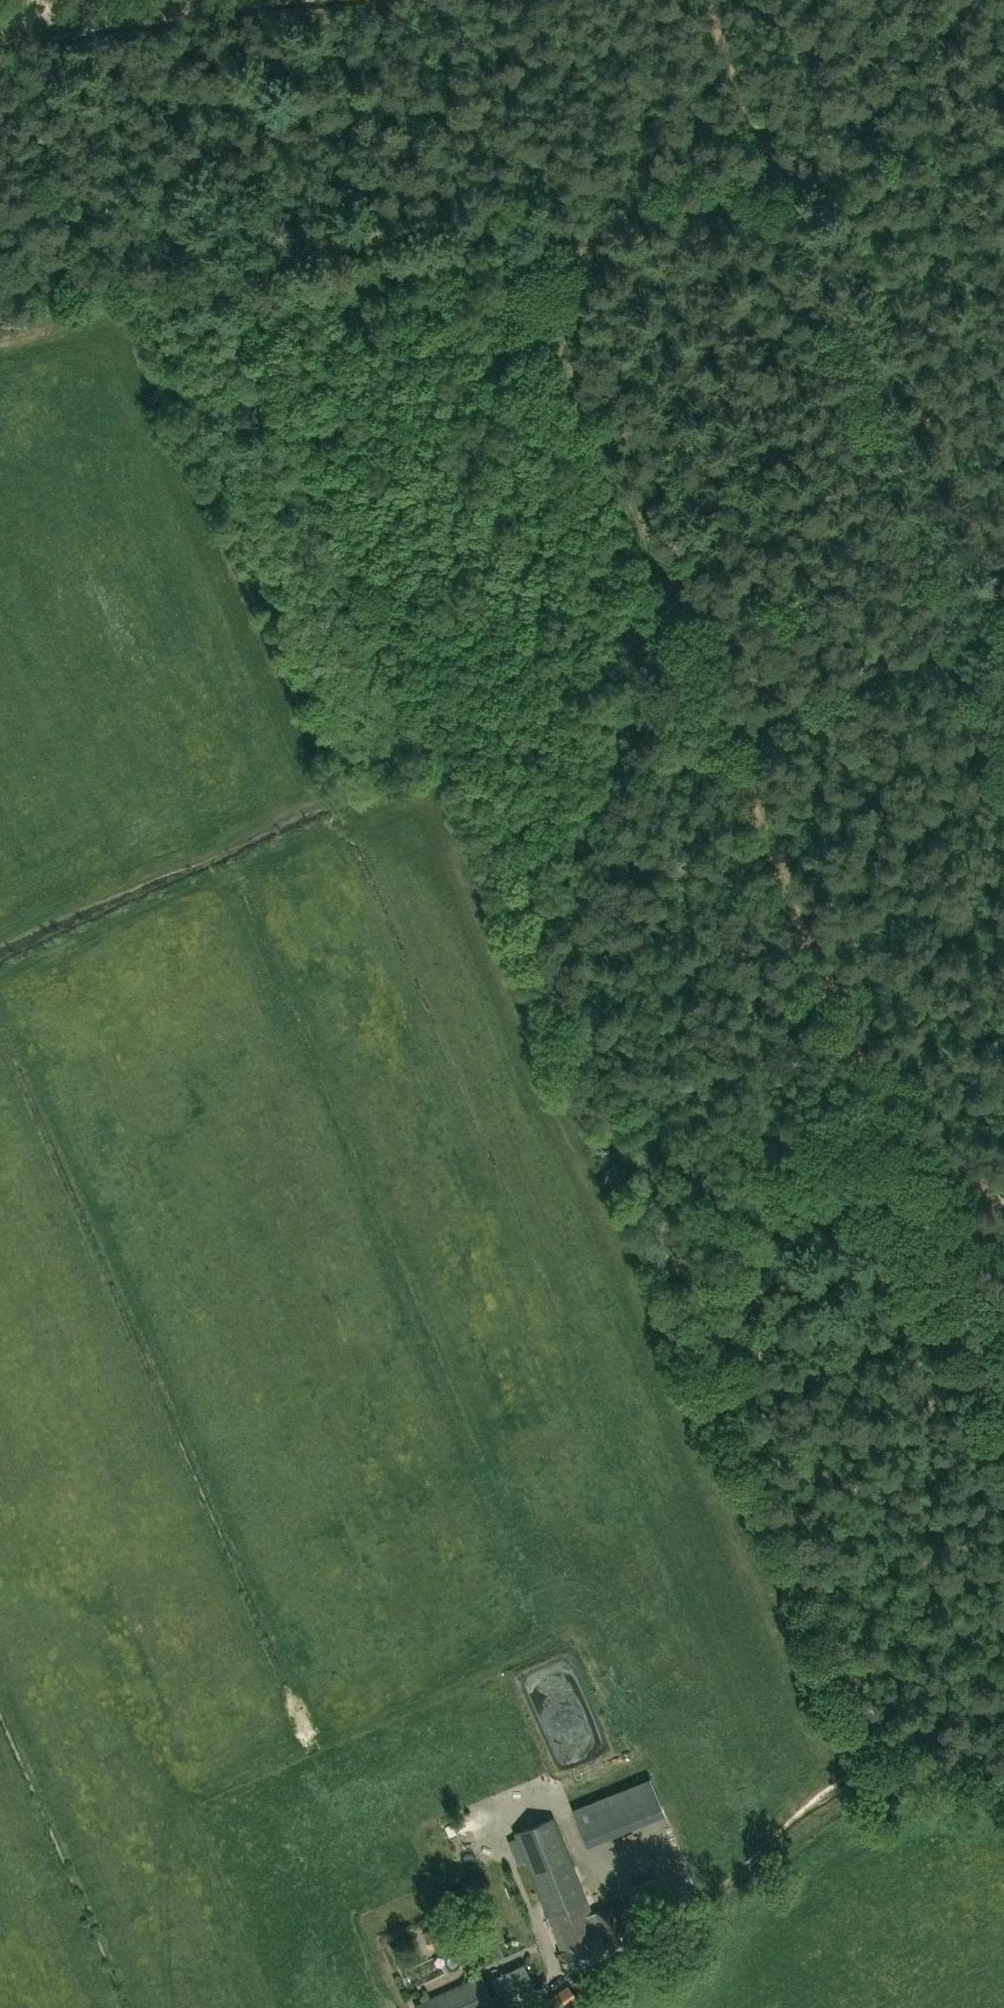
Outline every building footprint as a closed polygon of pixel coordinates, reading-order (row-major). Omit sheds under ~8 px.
[(587,1847),(613,1836),(597,1799),(572,1809),(587,1847)] [(566,1970),(609,1954),(608,1952),(629,1944),(614,1904),(591,1913),(554,1817),(515,1832),(561,1952),(560,1953),(566,1970)] [(627,1890),(635,1909),(664,1898),(656,1878),(627,1890)] [(453,1920),(423,1932),(429,1948),(459,1937),(453,1920)] [(524,1964),(491,1979),(503,2005),(536,1989),(536,1988),(524,1964)] [(497,2007),(481,1974),(415,2004),(417,2007),(494,2007),(497,2007)] [(569,1985),(549,1999),(555,2007),(564,2007),(578,1998),(569,1985)]
